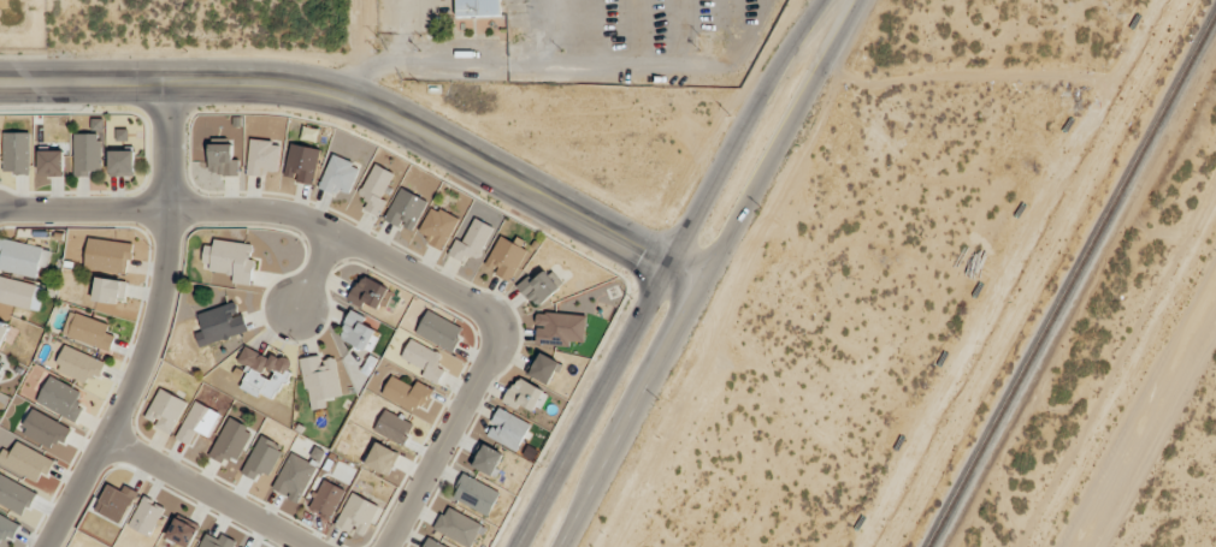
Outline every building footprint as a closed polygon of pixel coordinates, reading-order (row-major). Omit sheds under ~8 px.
[(456,17),(500,15),(500,0),(455,0),(456,17)] [(126,141),(127,128),(115,128),(114,141),(126,141)] [(29,132),(2,132),(2,172),(28,173),(29,132)] [(99,171),(100,133),(73,133),(73,176),(88,176),(88,171),(99,171)] [(276,172),(279,143),(250,139),(246,174),(264,176),(265,170),(276,172)] [(209,174),(238,174),(238,159),(232,159),(232,143),(208,144),(209,174)] [(294,182),(313,184),(318,147),(288,144),(284,176),(294,177),(294,182)] [(63,151),(38,150),(37,175),(62,175),(63,151)] [(109,150),(108,175),(133,176),(134,150),(109,150)] [(319,186),(347,196),(358,165),(330,155),(319,186)] [(363,208),(377,215),(384,200),(381,198),(393,172),(373,163),(358,194),(368,199),(363,208)] [(427,201),(400,187),(382,219),(398,227),(400,224),(411,230),(427,201)] [(444,250),(456,216),(428,206),(418,232),(428,236),(425,243),(444,250)] [(455,238),(447,254),(463,261),(466,254),(476,259),(493,226),(474,217),(462,241),(455,238)] [(526,249),(499,235),(484,263),(496,269),(494,274),(509,282),(526,249)] [(131,244),(88,237),(83,266),(127,273),(131,244)] [(36,277),(38,266),(46,268),(50,248),(0,239),(0,270),(36,277)] [(208,270),(233,274),(231,282),(248,285),(254,246),(205,239),(201,263),(209,264),(208,270)] [(531,280),(527,275),(516,285),(535,307),(561,286),(546,268),(531,280)] [(362,302),(382,310),(391,288),(359,275),(348,301),(361,306),(362,302)] [(34,309),(40,285),(0,276),(0,301),(34,309)] [(92,299),(123,303),(126,281),(95,276),(92,299)] [(245,333),(237,302),(197,312),(202,330),(195,332),(198,344),(245,333)] [(462,328),(427,309),(415,332),(450,351),(462,328)] [(105,332),(108,324),(69,310),(60,334),(108,352),(114,335),(105,332)] [(337,337),(369,352),(378,331),(362,323),(365,317),(350,310),(337,337)] [(584,341),(585,314),(536,312),(534,342),(569,344),(569,341),(584,341)] [(9,326),(0,321),(0,345),(9,326)] [(420,376),(436,384),(444,370),(436,366),(441,355),(410,338),(400,357),(424,369),(420,376)] [(240,388),(258,396),(260,393),(275,400),(291,363),(244,343),(237,361),(250,366),(240,388)] [(86,383),(89,374),(98,378),(104,361),(64,345),(53,370),(86,383)] [(547,385),(559,363),(538,351),(526,373),(547,385)] [(341,396),(334,358),(319,360),(318,354),(300,358),(309,410),(325,407),(324,399),(341,396)] [(420,413),(433,389),(415,380),(412,386),(390,374),(381,392),(420,413)] [(80,391),(49,375),(35,401),(75,422),(83,406),(75,402),(80,391)] [(517,409),(520,402),(538,412),(548,393),(516,376),(502,401),(517,409)] [(154,427),(170,434),(185,400),(158,388),(145,416),(156,421),(154,427)] [(209,437),(219,412),(192,401),(176,439),(190,444),(195,431),(209,437)] [(485,435),(516,451),(530,423),(498,407),(485,435)] [(20,433),(51,448),(55,440),(63,444),(71,428),(32,408),(20,433)] [(373,432),(404,444),(413,422),(382,409),(373,432)] [(208,456),(222,463),(224,458),(235,463),(252,429),(227,417),(208,456)] [(254,480),(258,471),(268,475),(282,446),(259,434),(241,473),(254,480)] [(16,441),(10,452),(2,448),(0,452),(0,464),(40,484),(52,459),(16,441)] [(389,474),(398,451),(374,442),(365,465),(389,474)] [(493,475),(502,452),(479,443),(469,466),(493,475)] [(315,465),(289,452),(271,489),(298,501),(315,465)] [(450,497),(487,515),(499,492),(463,473),(450,497)] [(35,491),(0,475),(0,504),(23,515),(35,491)] [(308,509),(330,519),(344,489),(322,479),(308,509)] [(93,510),(119,524),(137,491),(124,484),(120,490),(108,484),(93,510)] [(335,524),(350,532),(352,529),(363,535),(378,505),(350,492),(335,524)] [(127,526),(149,536),(165,507),(143,495),(127,526)] [(446,505),(433,529),(467,546),(471,546),(483,525),(446,505)] [(0,514),(0,540),(2,536),(11,540),(19,523),(0,514)] [(175,517),(164,538),(182,546),(188,546),(198,528),(175,517)] [(220,533),(217,538),(205,532),(197,546),(231,546),(235,541),(220,533)] [(428,537),(423,546),(447,546),(428,537)]
